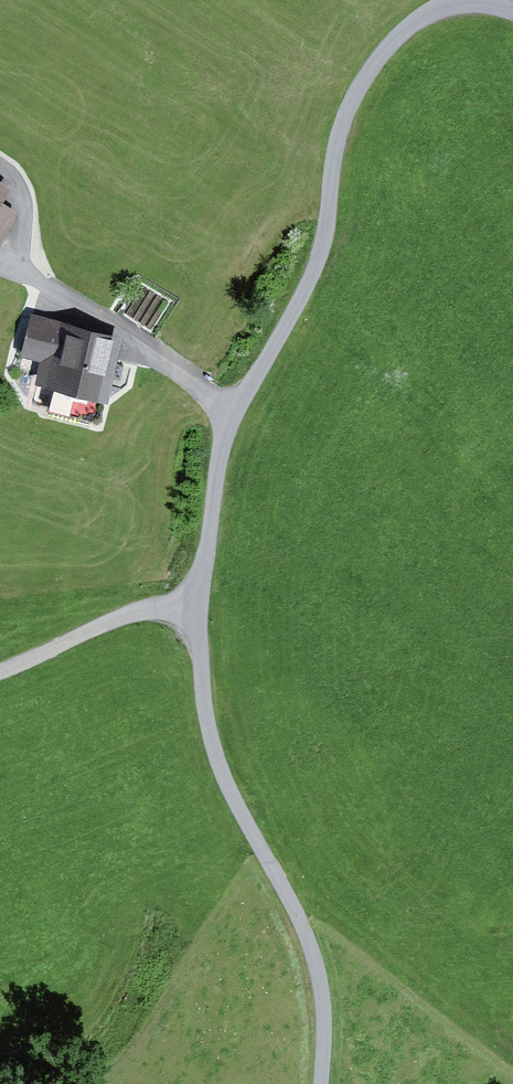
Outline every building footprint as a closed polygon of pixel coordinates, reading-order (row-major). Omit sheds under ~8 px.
[(23,213),(0,198),(0,248),(23,213)] [(119,340),(29,318),(18,361),(45,367),(39,392),(103,407),(119,340)]
